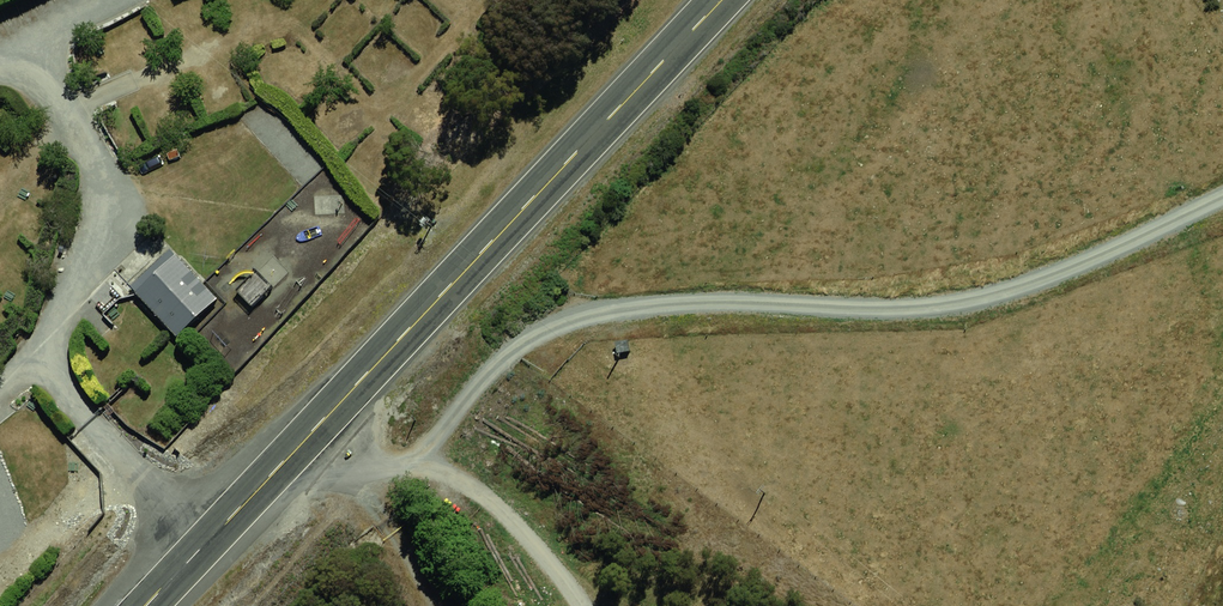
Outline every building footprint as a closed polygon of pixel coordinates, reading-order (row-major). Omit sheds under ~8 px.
[(184,255),(136,294),(177,342),(224,302),(184,255)] [(272,289),(259,277),(242,295),(254,307),(272,289)]
